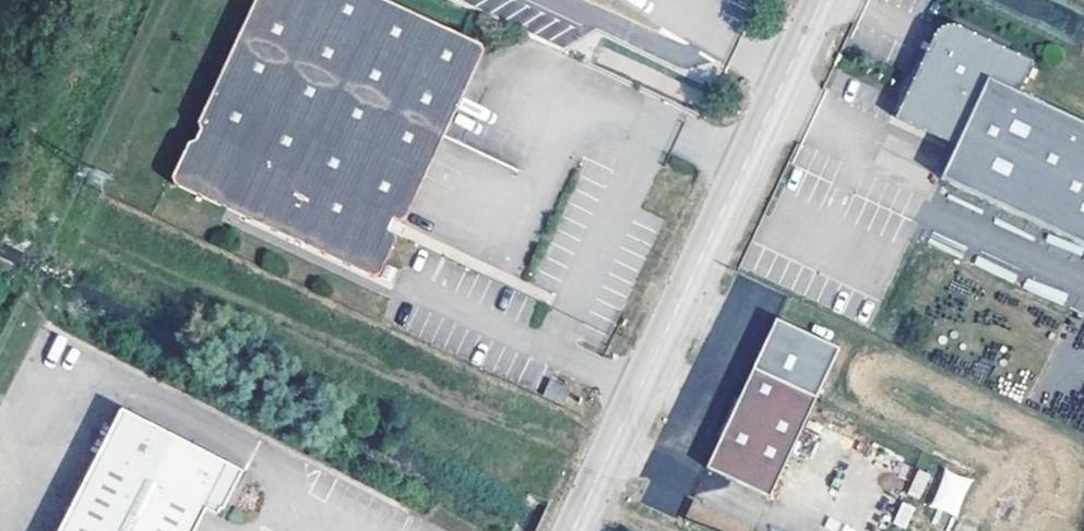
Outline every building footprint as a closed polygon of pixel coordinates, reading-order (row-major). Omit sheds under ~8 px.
[(410,12),(387,0),(252,0),(170,183),(378,277),(418,213),(488,53),(485,47),(410,12)] [(899,112),(959,143),(946,174),(1083,239),(1083,120),(1021,90),(1035,61),(961,25),(937,35),(899,112)] [(839,348),(777,319),(754,370),(815,398),(839,348)] [(754,370),(707,468),(770,498),(815,398),(754,370)] [(131,413),(68,530),(206,530),(217,509),(231,516),(252,477),(131,413)] [(946,468),(931,505),(956,516),(972,478),(946,468)]
